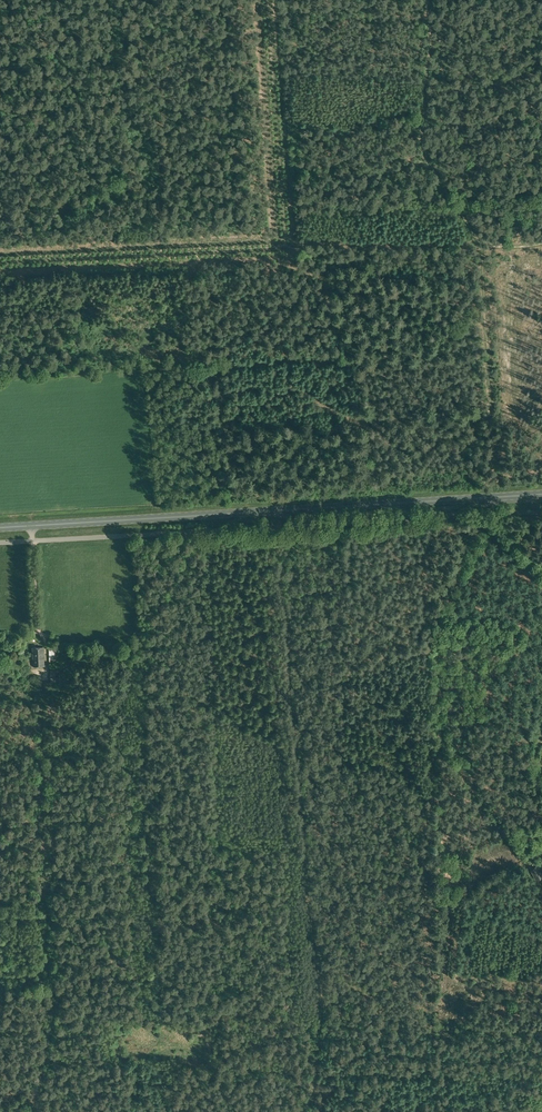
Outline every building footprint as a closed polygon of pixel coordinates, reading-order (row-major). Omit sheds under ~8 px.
[(32,647),(33,656),(44,656),(44,646),(32,647)] [(44,656),(33,656),(33,659),(33,666),(44,666),(44,656)] [(60,682),(60,669),(50,669),(51,682),(60,682)] [(535,867),(530,870),(536,881),(541,877),(541,876),(541,874),(540,871),(539,872),(535,867)]
